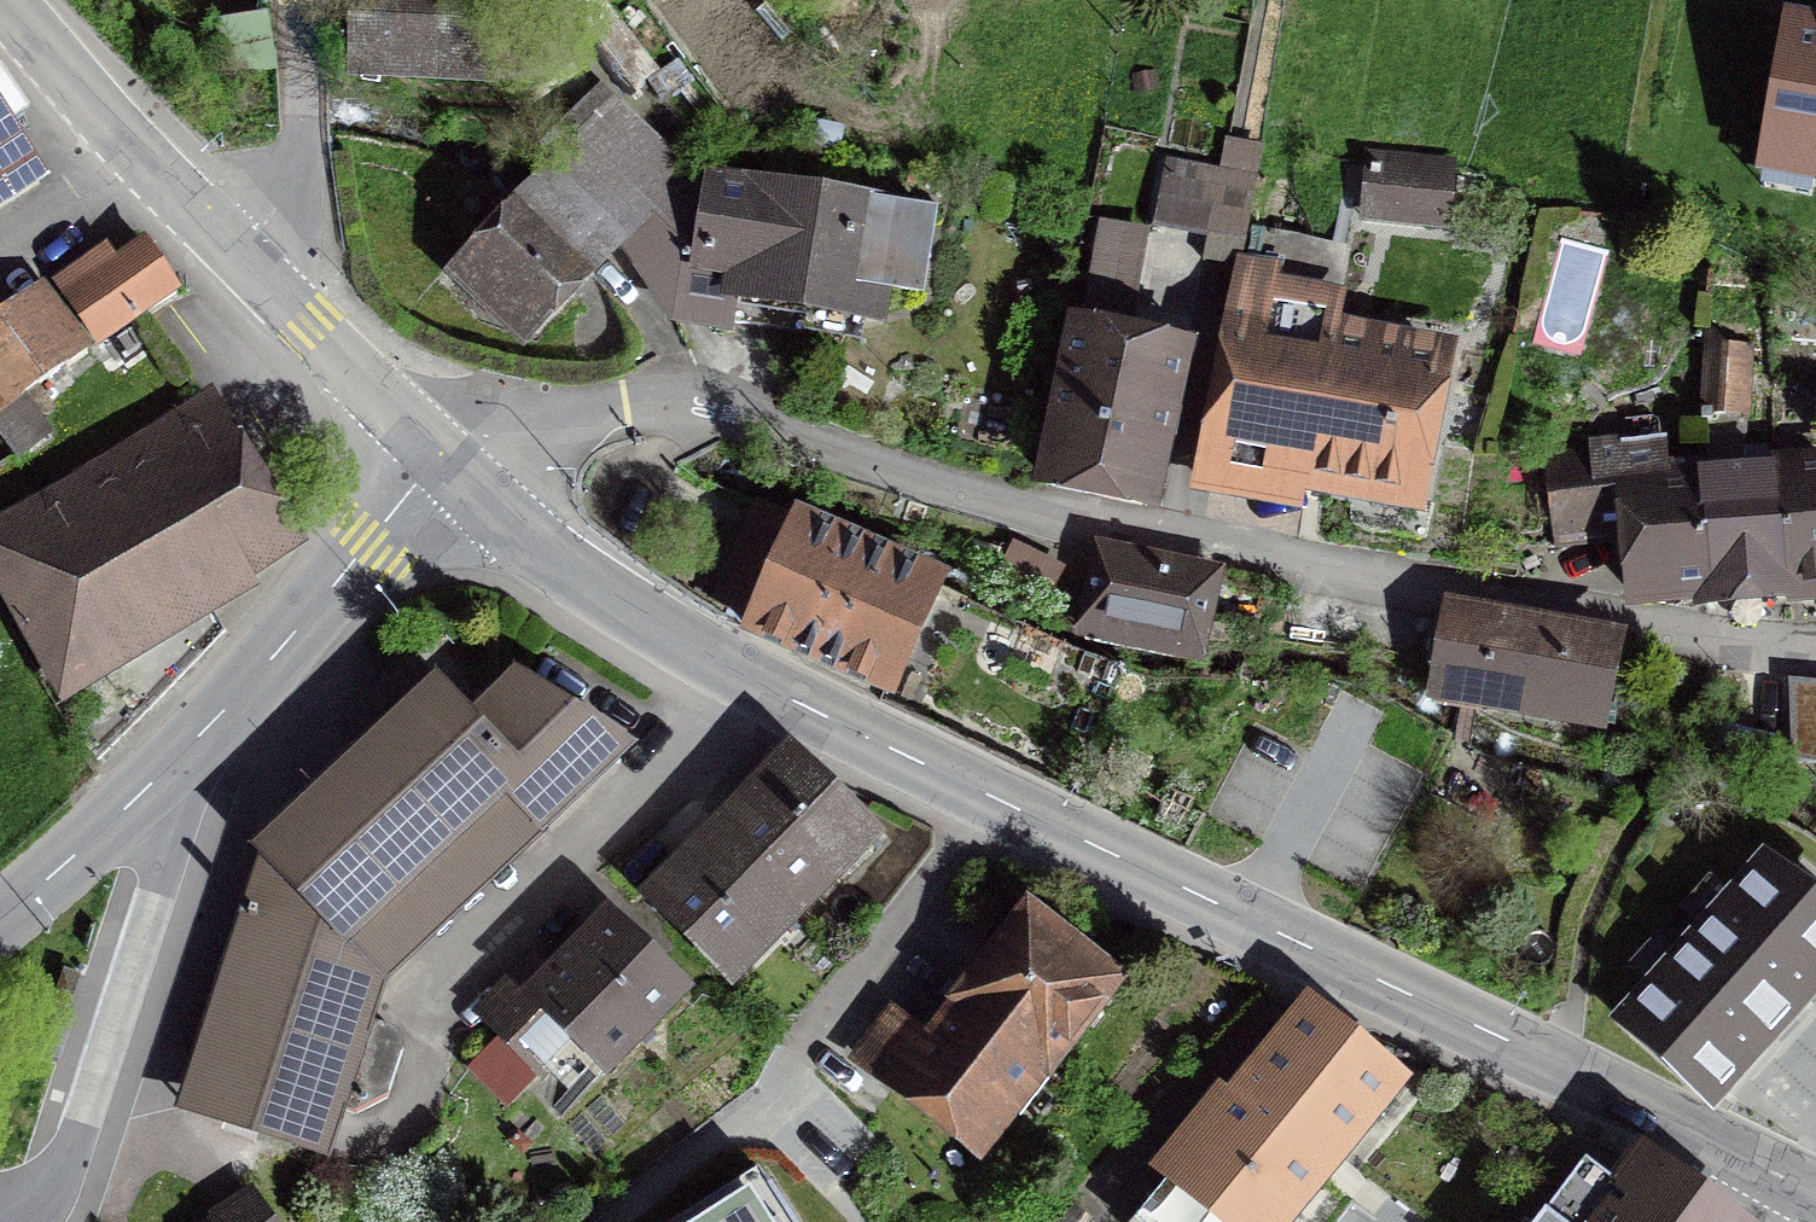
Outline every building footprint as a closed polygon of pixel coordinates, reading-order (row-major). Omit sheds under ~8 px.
[(349,85),(497,84),(497,0),(348,0),(349,85)] [(1794,26),(1768,167),(1815,176),(1815,30),(1794,26)] [(1159,90),(1156,71),(1133,75),(1136,94),(1159,90)] [(560,150),(443,274),(526,353),(621,253),(700,170),(602,78),(546,137),(560,150)] [(49,183),(0,105),(0,214),(49,183)] [(1206,261),(1234,267),(1257,149),(1226,143),(1221,171),(1166,160),(1154,223),(1202,232),(1212,234),(1206,261)] [(1455,174),(1372,166),(1367,217),(1450,225),(1455,174)] [(1708,180),(1698,166),(1686,175),(1696,189),(1708,180)] [(899,198),(700,170),(621,253),(672,327),(733,338),(737,307),(888,328),(893,295),(924,300),(938,210),(897,204),(899,198)] [(1153,232),(1100,222),(1049,484),(1153,504),(1168,427),(1185,338),(1134,328),(1153,232)] [(106,243),(49,283),(96,351),(182,291),(144,238),(116,257),(106,243)] [(1318,284),(1248,270),(1211,458),(1313,478),(1420,500),(1448,362),(1308,334),(1318,284)] [(49,283),(46,280),(0,313),(0,440),(16,463),(56,435),(42,415),(56,406),(43,388),(96,351),(49,283)] [(1756,329),(1704,329),(1704,423),(1756,423),(1756,329)] [(0,515),(0,599),(65,707),(259,591),(252,578),(307,545),(211,387),(0,515)] [(1668,476),(1666,437),(1611,440),(1613,473),(1549,476),(1553,547),(1618,543),(1632,542),(1635,597),(1747,591),(1815,587),(1815,468),(1668,476)] [(951,575),(794,506),(739,633),(895,701),(951,575)] [(1056,601),(1072,569),(1013,540),(997,571),(1056,601)] [(1205,576),(1108,555),(1091,631),(1188,652),(1205,576)] [(1612,638),(1445,617),(1440,695),(1599,720),(1612,638)] [(328,768),(249,841),(259,853),(190,1059),(174,1105),(330,1156),(345,1111),(356,1114),(389,1098),(405,1048),(395,1025),(374,1018),(386,979),(570,805),(641,739),(514,661),(490,686),(472,704),(435,665),(427,675),(402,649),(305,741),(328,768)] [(913,700),(924,676),(913,670),(902,694),(913,700)] [(1786,679),(1790,762),(1815,764),(1815,682),(1786,679)] [(693,863),(654,902),(729,976),(871,832),(796,758),(758,796),(693,863)] [(1760,873),(1633,1016),(1721,1094),(1815,987),(1815,923),(1760,873)] [(602,909),(486,1025),(498,1037),(466,1070),(506,1110),(574,1042),(605,1074),(686,993),(602,909)] [(982,1156),(1117,983),(1029,914),(950,1015),(933,1037),(896,1008),(857,1058),(982,1156)] [(1400,1079),(1311,1007),(1135,1221),(1283,1221),(1327,1168),(1400,1079)] [(1049,1124),(1066,1102),(1051,1090),(1034,1113),(1049,1124)] [(1643,1159),(1620,1188),(1587,1163),(1543,1221),(1727,1221),(1643,1159)] [(767,1164),(677,1221),(805,1221),(767,1164)] [(200,1221),(273,1221),(252,1189),(200,1221)]
